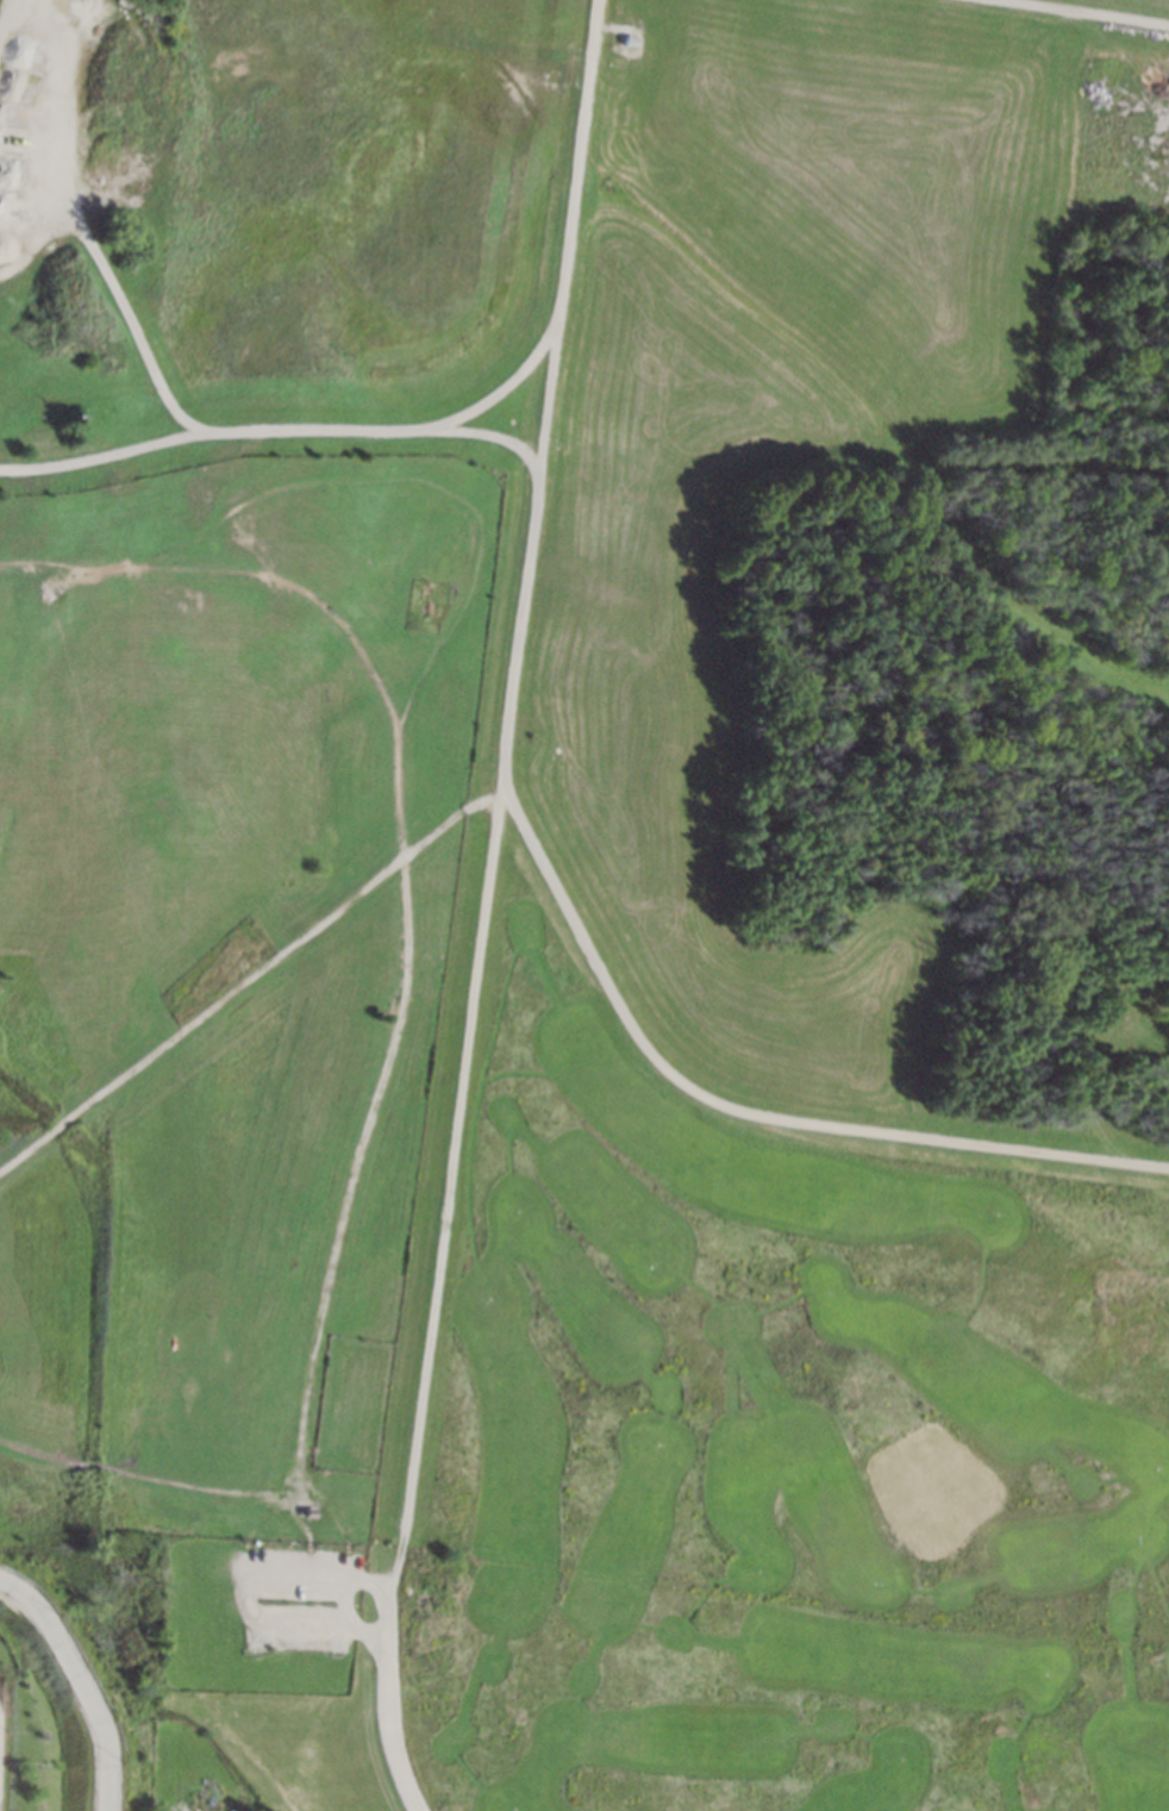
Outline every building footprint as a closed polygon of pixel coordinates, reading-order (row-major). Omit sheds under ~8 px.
[(636,36),(634,45),(620,43),(623,35),(636,36)] [(301,1509),(315,1509),(315,1517),(301,1517),(301,1509)]
